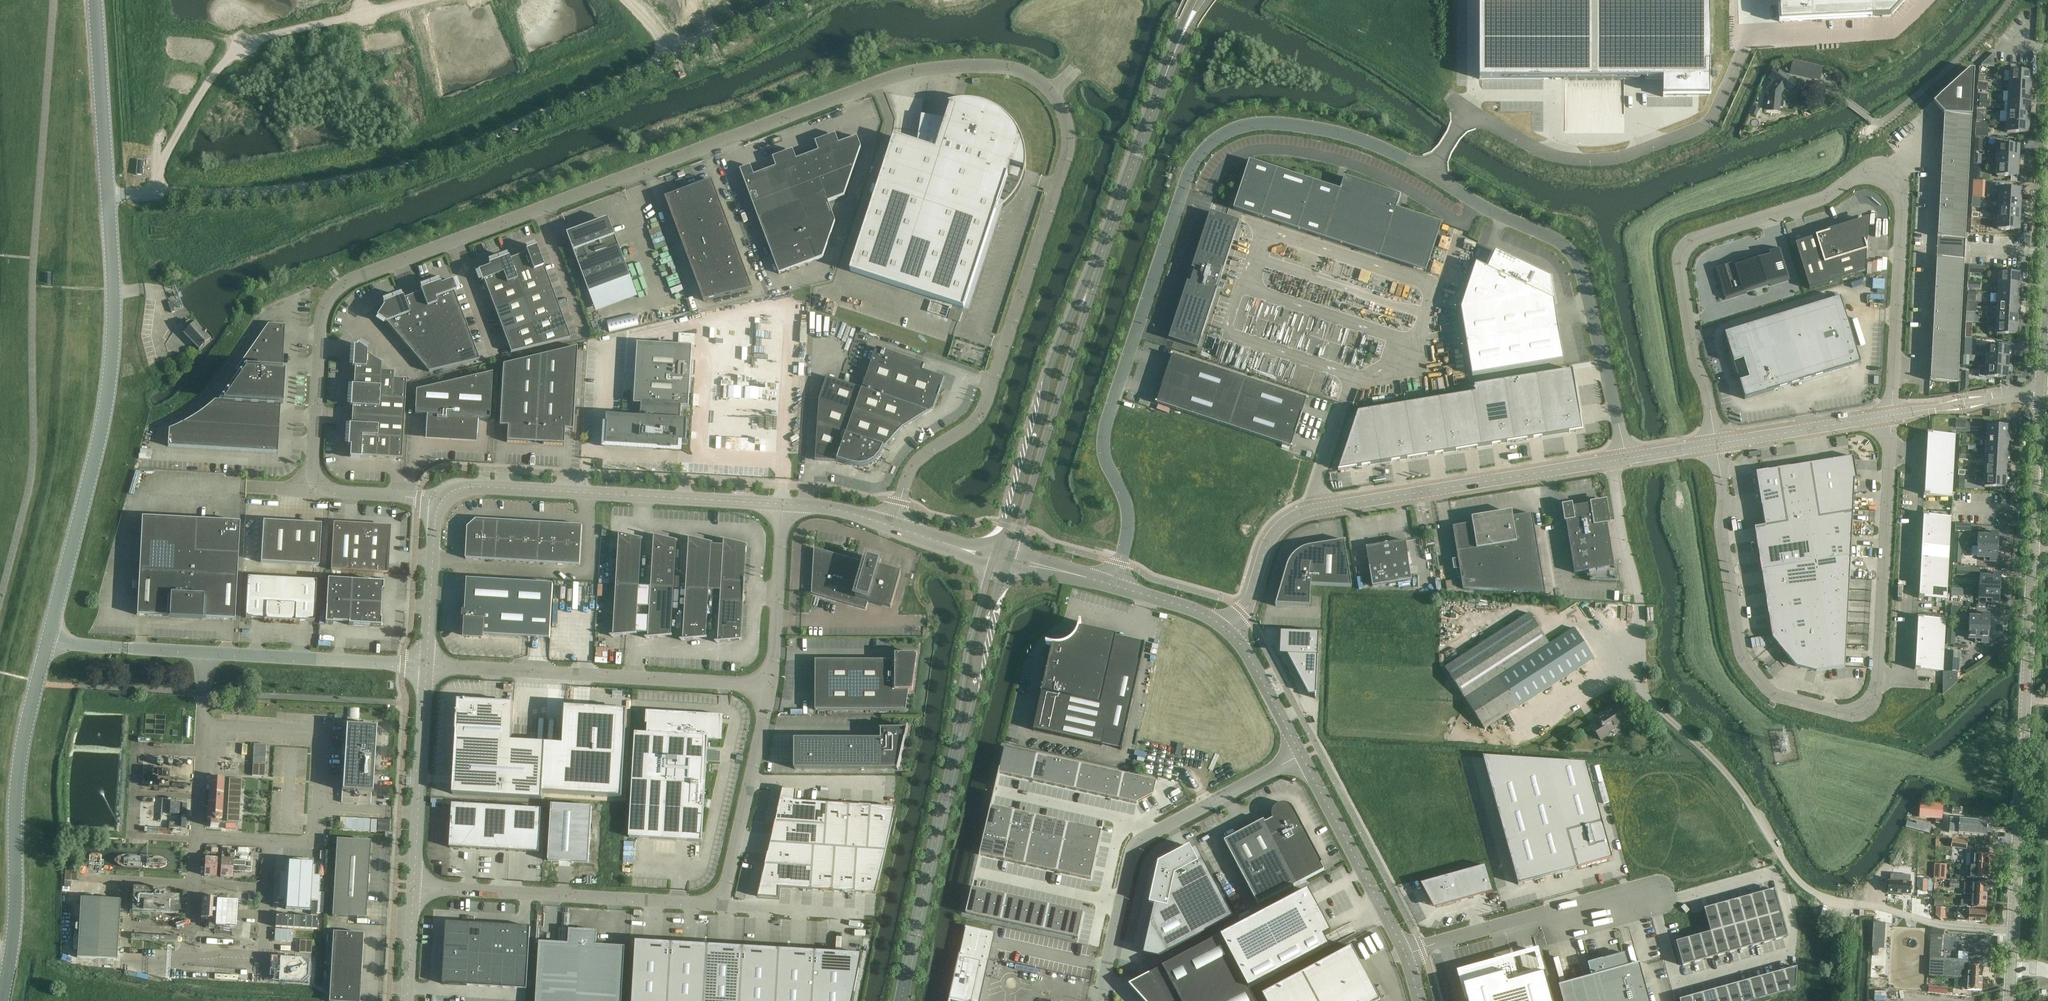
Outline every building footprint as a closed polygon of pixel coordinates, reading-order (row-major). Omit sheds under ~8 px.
[(1479,80),(1648,80),(1663,80),(1663,98),(1665,98),(1665,96),(1708,95),(1709,82),(1711,82),(1711,80),(1710,80),(1710,0),(1479,0),(1479,80)] [(1781,23),(1891,17),(1906,0),(1780,0),(1781,23)] [(1994,66),(1994,54),(1981,65),(1994,66)] [(1793,63),(1791,72),(1820,79),(1822,70),(1793,63)] [(2010,65),(2009,82),(2014,82),(2030,83),(2031,71),(2030,71),(2030,72),(2017,72),(2017,65),(2010,65)] [(1775,69),(1769,78),(1773,82),(1767,90),(1767,93),(1769,94),(1767,110),(1779,111),(1780,94),(1784,89),(1789,92),(1796,83),(1775,69)] [(1938,98),(1933,103),(1943,115),(1972,116),(1973,86),(1974,70),(1969,70),(1955,83),(1938,98)] [(2009,82),(2009,92),(2014,92),(2030,93),(2030,83),(2014,82),(2009,82)] [(2009,92),(2008,102),(2013,102),(2029,103),(2030,93),(2014,92),(2009,92)] [(892,144),(850,271),(964,308),(998,205),(1008,174),(1013,176),(1016,167),(1025,169),(1024,171),(1025,171),(1026,168),(1026,165),(1026,159),(1026,154),(1025,148),(1023,143),(1021,138),(1019,132),(1016,128),(1012,123),(1009,119),(1004,115),(1000,112),(995,109),(990,106),(985,104),(980,103),(974,102),(969,101),(963,101),(961,101),(958,102),(956,102),(954,103),(951,103),(949,104),(949,105),(950,104),(935,151),(892,144)] [(2008,102),(2008,112),(2013,113),(2028,113),(2029,103),(2013,102),(2008,102)] [(2008,112),(2007,123),(2012,123),(2028,124),(2028,113),(2013,113),(2008,112)] [(1943,125),(1971,126),(1972,116),(1943,115),(1943,125)] [(2007,123),(2007,133),(2027,134),(2027,135),(2028,124),(2012,123),(2007,123)] [(1988,125),(1976,124),(1975,136),(1988,137),(1988,125)] [(1942,135),(1971,137),(1971,126),(1943,125),(1942,135)] [(844,189),(847,188),(861,147),(857,137),(839,144),(835,135),(825,138),(844,189)] [(1942,146),(1970,147),(1971,137),(1942,135),(1942,146)] [(818,151),(807,156),(819,186),(821,186),(824,196),(844,189),(825,138),(815,142),(818,151)] [(1983,139),(1975,139),(1974,152),(1982,153),(1983,139)] [(1998,145),(1997,155),(2018,156),(2019,145),(2018,145),(2018,146),(1998,145)] [(1941,156),(1970,157),(1970,147),(1942,146),(1941,156)] [(819,186),(807,156),(796,160),(793,150),(783,154),(798,194),(819,186)] [(777,202),(792,196),(798,194),(783,154),(773,158),(776,167),(765,172),(777,202)] [(1974,154),(1974,164),(1981,164),(1982,155),(1974,154)] [(2017,167),(2018,156),(1997,155),(1997,166),(2017,167)] [(1940,166),(1969,168),(1970,157),(1941,156),(1940,166)] [(1396,209),(1397,207),(1398,204),(1401,196),(1344,177),(1340,188),(1341,188),(1340,190),(1249,160),(1233,209),(1380,257),(1396,209)] [(740,170),(755,210),(777,202),(765,172),(754,176),(751,168),(750,166),(740,170)] [(1969,168),(1940,166),(1940,176),(1969,178),(1969,168)] [(1997,166),(1996,176),(2016,177),(2016,178),(2017,178),(2017,167),(1997,166)] [(1939,187),(1968,188),(1969,178),(1940,176),(1939,187)] [(1984,181),(1973,180),(1973,190),(1983,191),(1984,181)] [(689,189),(692,199),(716,190),(712,181),(689,189)] [(833,216),(828,202),(827,203),(824,196),(821,186),(819,186),(798,194),(792,196),(800,217),(804,227),(833,216)] [(1939,197),(1967,198),(1968,188),(1939,187),(1939,197)] [(844,189),(824,196),(827,203),(828,202),(844,196),(847,188),(844,189)] [(2020,200),(2020,188),(2020,189),(2000,188),(1999,199),(2020,200)] [(669,208),(688,201),(692,199),(689,189),(665,198),(669,208)] [(719,200),(716,190),(692,199),(696,209),(719,200)] [(755,210),(763,231),(800,217),(792,196),(777,202),(755,210)] [(1938,207),(1967,209),(1967,198),(1939,197),(1938,207)] [(669,208),(672,218),(696,209),(692,199),(688,201),(669,208)] [(2019,210),(2020,200),(1999,199),(1998,209),(2019,210)] [(723,210),(719,200),(696,209),(699,219),(723,210)] [(1426,272),(1443,221),(1397,207),(1396,209),(1380,257),(1426,272)] [(1938,218),(1966,219),(1967,209),(1938,207),(1938,218)] [(672,218),(676,227),(699,219),(696,209),(672,218)] [(1998,209),(1998,219),(2019,220),(2019,210),(1998,209)] [(727,220),(723,210),(699,219),(703,228),(727,220)] [(1198,349),(1240,222),(1210,212),(1192,269),(1194,270),(1190,283),(1187,282),(1168,339),(1198,349)] [(816,260),(823,258),(835,222),(833,216),(804,227),(808,238),(816,260)] [(763,231),(769,249),(770,252),(780,248),(789,245),(799,241),(808,238),(804,227),(800,217),(763,231)] [(1867,251),(1865,244),(1867,243),(1868,218),(1827,231),(1827,233),(1815,237),(1795,244),(1809,290),(1865,272),(1866,251),(1867,251)] [(1937,228),(1966,229),(1966,219),(1938,218),(1937,228)] [(676,227),(680,237),(703,228),(699,219),(676,227)] [(2018,232),(2019,220),(1998,219),(1997,230),(2018,231),(2017,232),(2018,232)] [(730,229),(727,220),(703,228),(707,238),(730,229)] [(572,247),(589,293),(631,277),(613,231),(612,232),(608,221),(569,235),(573,246),(572,247)] [(680,237),(683,247),(707,238),(703,228),(680,237)] [(1966,229),(1937,228),(1937,238),(1965,240),(1966,229)] [(734,239),(730,229),(707,238),(710,248),(734,239)] [(683,247),(687,257),(710,248),(707,238),(683,247)] [(807,264),(816,260),(808,238),(799,241),(807,264)] [(1964,260),(1965,240),(1937,238),(1936,258),(1964,260)] [(737,249),(734,239),(710,248),(714,258),(737,249)] [(798,267),(807,264),(799,241),(789,245),(798,267)] [(788,271),(798,267),(789,245),(780,248),(788,271)] [(526,253),(517,256),(527,283),(546,276),(537,249),(536,249),(535,247),(525,250),(526,253)] [(1770,286),(1790,280),(1780,247),(1714,268),(1724,300),(1746,293),(1745,290),(1769,283),(1770,286)] [(687,257),(688,259),(691,266),(714,258),(710,248),(687,257)] [(788,271),(780,248),(770,252),(779,274),(788,271)] [(741,259),(737,249),(714,258),(718,267),(741,259)] [(1564,361),(1552,290),(1543,286),(1545,281),(1546,282),(1548,277),(1517,262),(1494,251),(1494,252),(1495,253),(1493,257),(1493,256),(1489,264),(1490,264),(1487,269),(1476,264),(1461,310),(1472,377),(1564,361)] [(517,256),(509,260),(508,257),(498,261),(509,290),(518,286),(527,283),(517,256)] [(691,266),(694,276),(718,267),(714,258),(691,266)] [(1935,268),(1964,270),(1964,260),(1936,258),(1935,268)] [(745,268),(741,259),(718,267),(721,277),(745,268)] [(489,267),(480,271),(477,272),(481,282),(483,281),(489,297),(509,290),(498,261),(488,264),(489,267)] [(1968,273),(1979,274),(1980,266),(1968,266),(1968,273)] [(694,276),(698,286),(721,277),(718,267),(694,276)] [(748,278),(745,268),(721,277),(725,287),(748,278)] [(1935,279),(1963,280),(1964,270),(1935,268),(1935,279)] [(2020,273),(2020,274),(1999,273),(1999,283),(2020,284),(2020,273)] [(551,288),(546,276),(527,283),(518,286),(523,299),(551,288)] [(698,286),(704,301),(728,296),(725,287),(721,277),(698,286)] [(748,278),(725,287),(728,296),(753,290),(750,284),(748,278)] [(1934,289),(1963,290),(1963,280),(1935,279),(1934,289)] [(431,289),(440,315),(459,308),(450,282),(431,289)] [(2019,295),(2020,284),(1999,283),(1998,294),(2019,295)] [(489,297),(494,310),(523,299),(518,286),(509,290),(489,297)] [(556,301),(551,288),(523,299),(528,312),(556,301)] [(431,289),(412,296),(422,322),(426,320),(440,315),(431,289)] [(1934,299),(1962,301),(1963,290),(1934,289),(1934,299)] [(2019,305),(2019,295),(1998,294),(1998,304),(2019,305)] [(412,296),(393,303),(399,318),(403,316),(408,327),(422,322),(412,296)] [(1736,374),(1745,400),(1860,364),(1840,298),(1724,334),(1730,353),(1729,353),(1736,374)] [(494,310),(499,323),(528,312),(523,299),(494,310)] [(1933,309),(1962,311),(1962,301),(1934,299),(1933,309)] [(561,314),(556,301),(528,312),(532,325),(561,314)] [(394,332),(408,327),(403,316),(399,318),(393,303),(383,306),(378,315),(381,317),(394,332)] [(2018,315),(2019,305),(1998,304),(1997,314),(2018,315)] [(459,308),(440,315),(426,320),(431,333),(464,321),(459,308)] [(1932,320),(1961,321),(1962,311),(1933,309),(1932,320)] [(499,323),(504,336),(532,325),(528,312),(499,323)] [(566,327),(561,314),(532,325),(537,338),(566,327)] [(1976,315),(1966,314),(1965,322),(1976,323),(1976,315)] [(2017,325),(2018,315),(1997,314),(1997,324),(2017,325)] [(189,320),(189,321),(181,328),(185,331),(183,333),(182,333),(182,334),(184,334),(198,350),(210,339),(194,322),(192,324),(189,320)] [(394,332),(404,343),(431,333),(426,320),(422,322),(408,327),(394,332)] [(1932,330),(1961,331),(1961,321),(1932,320),(1932,330)] [(469,334),(464,321),(431,333),(436,346),(469,334)] [(277,453),(278,437),(280,406),(282,406),(284,372),(282,372),(285,325),(268,324),(235,371),(244,371),(223,401),(214,401),(210,405),(206,408),(201,412),(195,416),(189,419),(183,423),(175,427),(168,429),(168,447),(277,453)] [(1997,324),(1996,335),(2016,336),(2016,337),(2017,337),(2017,325),(1997,324)] [(532,325),(504,336),(510,353),(540,346),(537,338),(532,325)] [(566,327),(537,338),(540,346),(570,339),(566,327)] [(1931,340),(1960,342),(1961,331),(1932,330),(1931,340)] [(1965,338),(1976,339),(1976,330),(1966,330),(1965,338)] [(404,343),(413,355),(436,346),(431,333),(404,343)] [(474,347),(469,334),(436,346),(440,356),(441,359),(474,347)] [(1931,351),(1959,352),(1960,342),(1931,340),(1931,351)] [(608,424),(607,431),(605,431),(604,448),(653,451),(654,448),(660,449),(660,450),(672,451),(672,449),(679,450),(679,443),(686,443),(688,421),(681,421),(681,407),(689,407),(692,347),(638,343),(634,404),(641,404),(640,418),(607,416),(607,424),(608,424)] [(356,347),(356,346),(356,347),(353,347),(352,368),(354,368),(354,377),(380,378),(381,371),(381,363),(365,353),(367,351),(357,344),(356,347)] [(413,355),(421,363),(440,356),(436,346),(413,355)] [(1986,357),(2012,358),(2012,352),(2011,352),(2011,353),(2008,353),(2008,347),(2007,347),(1987,346),(1986,357)] [(474,347),(441,359),(444,368),(479,360),(474,347)] [(535,443),(543,443),(543,444),(563,446),(564,435),(564,429),(572,430),(577,347),(539,356),(535,443)] [(862,389),(928,412),(933,409),(933,410),(944,378),(922,370),(924,364),(876,348),(862,389)] [(1930,361),(1959,362),(1959,352),(1931,351),(1930,361)] [(1237,403),(1245,379),(1171,355),(1171,356),(1172,356),(1157,402),(1156,402),(1155,403),(1229,427),(1237,403)] [(440,356),(421,363),(428,372),(444,368),(441,359),(440,356)] [(527,442),(535,443),(539,356),(502,365),(499,426),(507,426),(507,432),(506,442),(527,444),(527,442)] [(1986,357),(1986,367),(2011,368),(2007,368),(2007,358),(2011,359),(2012,358),(1986,357)] [(1930,371),(1958,373),(1959,362),(1930,361),(1930,371)] [(2011,374),(2011,368),(1986,367),(1985,378),(2006,379),(2006,380),(2007,373),(2010,373),(2010,374),(2011,374)] [(1572,370),(1539,376),(1549,436),(1560,435),(1570,433),(1583,431),(1578,405),(1576,391),(1572,370)] [(1968,384),(1968,371),(1960,370),(1960,384),(1968,384)] [(393,379),(394,372),(393,371),(393,372),(381,371),(380,378),(379,398),(392,399),(393,379)] [(1958,373),(1930,371),(1929,381),(1958,383),(1958,373)] [(426,416),(426,420),(425,438),(476,441),(477,423),(477,419),(489,419),(492,373),(416,391),(414,415),(426,416)] [(1539,376),(1506,381),(1516,442),(1526,440),(1537,438),(1549,436),(1539,376)] [(353,386),(351,386),(350,396),(379,398),(380,378),(354,377),(353,386)] [(862,389),(827,377),(819,400),(854,412),(862,389)] [(406,379),(405,379),(405,380),(393,379),(392,399),(405,399),(406,379)] [(1237,403),(1299,424),(1306,401),(1308,401),(1308,400),(1245,379),(1237,403)] [(1506,381),(1474,386),(1475,393),(1484,447),(1493,446),(1505,444),(1516,442),(1506,381)] [(902,429),(928,412),(862,389),(854,412),(902,429)] [(1472,394),(1441,399),(1450,453),(1460,451),(1471,449),(1484,447),(1475,393),(1472,394)] [(349,407),(352,407),(352,416),(404,419),(405,399),(392,399),(379,398),(350,396),(349,407)] [(1441,399),(1408,404),(1417,458),(1430,456),(1440,454),(1450,453),(1441,399)] [(819,400),(817,425),(846,435),(854,412),(819,400)] [(1237,403),(1229,427),(1292,448),(1292,447),(1291,447),(1299,424),(1237,403)] [(1408,404),(1374,410),(1383,464),(1392,462),(1407,460),(1417,458),(1408,404)] [(1358,412),(1338,471),(1350,469),(1364,467),(1383,464),(1374,410),(1358,412)] [(884,448),(902,429),(854,412),(846,435),(860,440),(884,448)] [(351,425),(348,425),(348,435),(377,437),(390,438),(402,439),(404,419),(352,416),(351,425)] [(837,462),(846,435),(817,425),(815,461),(837,462)] [(2012,437),(2012,432),(2011,432),(2008,432),(2008,426),(2007,426),(1987,425),(1987,436),(2012,437)] [(1955,435),(1927,433),(1926,445),(1955,446),(1955,435)] [(350,446),(349,456),(350,456),(349,459),(360,459),(360,457),(376,457),(377,437),(348,435),(347,446),(350,446)] [(846,435),(837,462),(846,465),(851,466),(860,440),(846,435)] [(1987,436),(1986,446),(2007,447),(2007,442),(2011,442),(2011,443),(2012,437),(1987,436)] [(376,457),(388,458),(390,438),(377,437),(376,457)] [(401,459),(402,439),(390,438),(388,458),(401,459)] [(884,448),(860,440),(851,466),(860,467),(868,466),(875,462),(880,456),(884,448)] [(1954,457),(1955,446),(1926,445),(1925,455),(1954,457)] [(1986,446),(1986,456),(2011,458),(2011,452),(2010,452),(2010,453),(2007,453),(2007,447),(1986,446)] [(1954,467),(1954,457),(1925,455),(1925,466),(1954,467)] [(1986,456),(1985,467),(2006,468),(2006,463),(2010,463),(2010,464),(2011,458),(1986,456)] [(1765,526),(1754,528),(1756,539),(1758,551),(1759,560),(1761,572),(1763,581),(1765,595),(1766,603),(1768,614),(1769,616),(1770,624),(1769,624),(1771,636),(1772,636),(1772,639),(1778,646),(1786,656),(1786,655),(1796,667),(1816,672),(1845,667),(1846,644),(1849,580),(1850,567),(1850,557),(1851,557),(1851,545),(1851,535),(1852,535),(1852,523),(1852,514),(1854,480),(1857,480),(1853,457),(1839,459),(1840,460),(1822,463),(1818,463),(1815,464),(1789,468),(1777,470),(1768,471),(1756,473),(1759,492),(1760,495),(1759,495),(1761,506),(1762,506),(1765,526)] [(1953,477),(1954,467),(1925,466),(1924,476),(1953,477)] [(1985,467),(1984,477),(2009,478),(2010,472),(2009,472),(2009,473),(2005,473),(2006,468),(1985,467)] [(1952,488),(1953,477),(1924,476),(1924,486),(1952,488)] [(1984,477),(1984,487),(2004,489),(2005,489),(2005,483),(2009,483),(2009,484),(2009,478),(1984,477)] [(1952,488),(1924,486),(1923,496),(1952,497),(1952,488)] [(1572,506),(1563,507),(1565,521),(1564,521),(1564,522),(1566,522),(1574,573),(1588,571),(1590,581),(1620,583),(1617,566),(1614,567),(1607,524),(1610,524),(1607,500),(1590,503),(1590,504),(1573,507),(1572,505),(1571,505),(1572,506)] [(1452,527),(1463,589),(1545,593),(1532,514),(1452,527)] [(1922,515),(1922,526),(1927,526),(1950,528),(1951,517),(1946,517),(1927,516),(1922,515)] [(139,571),(137,615),(169,617),(169,619),(202,620),(202,619),(235,620),(237,576),(240,522),(142,517),(139,571)] [(468,527),(467,539),(483,540),(484,520),(476,520),(468,527)] [(498,521),(497,521),(484,520),(483,540),(497,541),(498,521)] [(321,525),(263,521),(261,563),(318,566),(321,525)] [(512,522),(511,522),(498,521),(497,541),(511,542),(512,522)] [(526,523),(512,522),(511,542),(525,543),(526,523)] [(350,571),(351,548),(352,524),(333,523),(331,570),(350,571)] [(540,523),(539,523),(526,523),(525,543),(539,543),(540,523)] [(554,524),(540,523),(539,543),(553,544),(554,524)] [(371,525),(352,524),(351,548),(370,549),(371,525)] [(568,525),(554,524),(553,544),(567,545),(568,525)] [(370,549),(389,550),(390,526),(371,525),(370,549)] [(567,545),(581,546),(582,526),(568,525),(567,545)] [(1922,526),(1921,536),(1926,537),(1950,538),(1950,528),(1927,526),(1922,526)] [(1997,548),(1998,534),(1985,533),(1984,537),(1977,536),(1977,547),(1997,548)] [(619,535),(616,586),(639,587),(642,540),(643,540),(618,534),(618,535),(619,535)] [(651,588),(674,589),(677,542),(678,542),(653,536),(653,537),(654,537),(651,588)] [(1921,536),(1921,547),(1926,547),(1949,548),(1950,538),(1926,537),(1921,536)] [(689,539),(686,590),(709,591),(711,545),(712,544),(713,544),(688,538),(688,539),(689,539)] [(466,559),(482,560),(483,540),(467,539),(466,559)] [(482,560),(496,561),(497,541),(483,540),(482,560)] [(711,545),(709,591),(721,591),(721,582),(744,583),(747,546),(748,546),(723,540),(723,541),(724,541),(723,546),(711,545)] [(496,561),(510,562),(511,542),(497,541),(496,561)] [(1346,541),(1339,542),(1310,546),(1307,547),(1305,548),(1303,549),(1301,550),(1299,551),(1297,552),(1295,553),(1294,555),(1292,557),(1291,558),(1290,560),(1289,562),(1288,564),(1287,566),(1284,575),(1275,607),(1276,607),(1276,605),(1310,606),(1311,585),(1352,587),(1344,542),(1346,541)] [(1366,547),(1372,587),(1412,580),(1405,541),(1366,547)] [(510,562),(523,562),(524,563),(525,543),(511,542),(510,562)] [(524,563),(538,563),(539,543),(525,543),(524,563)] [(538,563),(552,564),(553,544),(539,543),(538,563)] [(552,564),(566,565),(567,545),(553,544),(552,564)] [(581,546),(567,545),(566,565),(580,566),(581,546)] [(1921,547),(1920,557),(1924,557),(1949,558),(1949,548),(1926,547),(1921,547)] [(1997,562),(1997,548),(1977,547),(1976,558),(1983,558),(1983,562),(1997,562)] [(389,550),(370,549),(351,548),(350,571),(387,574),(389,550)] [(866,563),(863,562),(863,561),(862,560),(861,560),(861,559),(860,560),(859,560),(858,561),(814,548),(811,594),(866,610),(868,602),(891,609),(901,574),(878,567),(880,561),(866,557),(867,558),(866,563)] [(1961,563),(1962,550),(1954,550),(1953,563),(1961,563)] [(1920,557),(1920,567),(1924,567),(1948,568),(1949,558),(1924,557),(1920,557)] [(1920,567),(1919,577),(1923,577),(1948,579),(1948,568),(1924,567),(1920,567)] [(2000,589),(2000,575),(1987,574),(1987,578),(1979,577),(1979,588),(2000,589)] [(316,581),(247,577),(245,618),(265,619),(265,620),(264,620),(264,621),(296,623),(296,622),(295,622),(295,621),(314,622),(316,581)] [(1919,577),(1919,587),(1923,588),(1947,589),(1948,579),(1923,577),(1919,577)] [(333,624),(333,623),(348,624),(348,625),(380,627),(381,619),(379,619),(381,591),(383,591),(383,583),(327,580),(325,624),(333,624)] [(482,635),(528,638),(550,639),(553,585),(467,580),(465,611),(463,611),(462,620),(467,620),(466,637),(482,638),(482,635)] [(743,603),(744,583),(721,582),(721,591),(720,602),(743,603)] [(636,634),(639,587),(616,586),(613,636),(612,636),(612,637),(637,634),(637,633),(636,634)] [(1919,587),(1918,597),(1947,599),(1947,589),(1923,588),(1919,587)] [(651,588),(648,638),(647,638),(647,639),(672,636),(672,635),(671,636),(674,589),(651,588)] [(1963,589),(1951,588),(1951,596),(1963,597),(1963,589)] [(1985,603),(1999,603),(2000,589),(1979,588),(1978,599),(1985,599),(1985,603)] [(706,638),(709,591),(686,590),(683,640),(682,640),(682,641),(707,638),(706,638)] [(741,640),(743,603),(720,602),(718,642),(717,642),(717,643),(742,640),(741,640)] [(1465,699),(1549,644),(1529,613),(1445,668),(1465,699)] [(1990,615),(1976,614),(1976,618),(1969,618),(1968,628),(1989,629),(1990,615)] [(1946,619),(1922,618),(1917,618),(1916,629),(1945,630),(1946,619)] [(1144,643),(1116,637),(1116,636),(1096,632),(1097,629),(1086,626),(1086,629),(1080,628),(1081,622),(1080,622),(1078,629),(1077,631),(1077,633),(1076,634),(1075,635),(1075,636),(1054,632),(1051,644),(1046,643),(1046,645),(1052,646),(1033,731),(1121,750),(1145,643),(1144,642),(1144,643)] [(1560,637),(1549,644),(1465,699),(1484,729),(1594,659),(1584,644),(1589,641),(1583,630),(1578,634),(1574,628),(1571,631),(1569,628),(1558,635),(1560,637)] [(1975,643),(1988,644),(1989,629),(1968,628),(1968,639),(1975,639),(1975,643)] [(1916,629),(1916,639),(1944,640),(1945,630),(1916,629)] [(1946,645),(1954,645),(1955,630),(1947,629),(1946,645)] [(1283,637),(1283,640),(1283,642),(1283,644),(1284,646),(1284,648),(1285,649),(1286,651),(1286,652),(1286,653),(1306,689),(1308,694),(1315,694),(1316,694),(1319,634),(1284,632),(1284,634),(1283,636),(1283,637)] [(1916,639),(1915,649),(1944,651),(1944,640),(1916,639)] [(1915,649),(1915,659),(1943,661),(1944,651),(1915,649)] [(918,655),(895,655),(895,661),(815,660),(815,710),(906,711),(909,691),(912,691),(918,655)] [(1914,670),(1936,671),(1943,672),(1943,661),(1915,659),(1914,670)] [(456,732),(453,795),(460,795),(542,799),(542,793),(622,798),(625,749),(627,711),(565,708),(563,745),(545,744),(511,742),(513,722),(514,704),(473,702),(466,701),(465,701),(465,703),(460,703),(459,712),(457,712),(457,713),(457,717),(456,732)] [(1591,726),(1601,741),(1609,736),(1607,734),(1629,720),(1617,703),(1596,717),(1598,721),(1591,726)] [(635,733),(629,838),(702,842),(707,753),(708,739),(720,740),(722,740),(723,716),(721,716),(648,712),(646,712),(646,724),(648,724),(647,734),(635,733)] [(373,793),(373,792),(372,792),(376,728),(377,728),(377,727),(345,725),(345,726),(346,726),(342,790),(342,791),(373,793)] [(898,770),(908,728),(908,727),(907,730),(881,730),(881,740),(794,739),(794,769),(897,770),(898,770)] [(1569,735),(1562,739),(1565,745),(1573,741),(1569,735)] [(1005,739),(1000,766),(1012,768),(1017,741),(1005,739)] [(1017,741),(1012,768),(1023,771),(1028,744),(1017,741)] [(1028,744),(1023,771),(1034,773),(1039,746),(1028,744)] [(1039,746),(1034,773),(1044,776),(1050,749),(1039,746)] [(1050,749),(1044,776),(1055,778),(1060,751),(1050,749)] [(1060,751),(1055,778),(1066,781),(1071,754),(1060,751)] [(1071,754),(1066,781),(1077,783),(1082,756),(1071,754)] [(1082,756),(1077,783),(1088,785),(1093,758),(1082,756)] [(1517,885),(1613,858),(1586,764),(1483,757),(1517,885)] [(1093,758),(1088,785),(1099,788),(1104,761),(1093,758)] [(1104,761),(1099,788),(1110,790),(1115,763),(1104,761)] [(238,763),(237,775),(249,776),(250,764),(238,763)] [(1115,763),(1110,790),(1120,793),(1126,766),(1115,763)] [(1126,766),(1120,793),(1131,795),(1137,768),(1126,766)] [(1137,768),(1131,795),(1139,797),(1156,787),(1159,773),(1137,768)] [(224,779),(210,778),(207,819),(211,819),(210,828),(218,828),(219,819),(222,820),(224,779)] [(242,780),(230,779),(229,791),(241,792),(242,780)] [(782,790),(775,822),(825,825),(827,803),(816,803),(809,803),(809,802),(795,801),(795,795),(795,791),(782,790)] [(993,802),(988,828),(1000,831),(1006,804),(993,802)] [(169,823),(169,827),(181,828),(186,828),(187,804),(170,803),(170,810),(182,811),(181,823),(169,823)] [(825,825),(824,847),(835,847),(846,848),(848,805),(843,804),(837,804),(836,804),(836,805),(829,804),(829,803),(827,803),(825,825)] [(1920,803),(1919,818),(1935,819),(1935,823),(1941,824),(1942,805),(1920,803)] [(1006,804),(1000,831),(1011,833),(1016,807),(1006,804)] [(1324,870),(1321,864),(1322,863),(1293,809),(1293,808),(1292,807),(1291,806),(1289,805),(1288,805),(1287,804),(1286,804),(1284,804),(1283,804),(1282,804),(1280,804),(1279,804),(1278,805),(1276,806),(1275,807),(1274,808),(1274,809),(1273,810),(1272,811),(1272,812),(1272,814),(1271,815),(1271,816),(1272,818),(1272,819),(1265,823),(1263,820),(1224,841),(1258,905),(1324,870)] [(452,805),(450,848),(539,853),(541,810),(452,805)] [(848,805),(846,848),(856,849),(867,849),(870,806),(864,805),(864,806),(859,805),(857,805),(857,806),(850,805),(848,805)] [(870,806),(867,849),(885,850),(895,808),(895,807),(889,807),(880,807),(880,806),(879,806),(879,807),(872,807),(872,806),(870,806)] [(1016,807),(1011,833),(1022,836),(1027,809),(1016,807)] [(1027,809),(1022,836),(1033,838),(1038,812),(1027,809)] [(1038,812),(1033,838),(1044,840),(1049,814),(1038,812)] [(1049,814),(1044,840),(1055,843),(1060,817),(1049,814)] [(1060,817),(1055,843),(1065,845),(1070,819),(1060,817)] [(1986,837),(1986,832),(1990,832),(1991,826),(1987,826),(1987,821),(1949,818),(1948,833),(1986,837)] [(1070,819),(1065,845),(1076,848),(1079,835),(1081,822),(1070,819)] [(771,841),(770,844),(813,846),(824,847),(825,825),(775,822),(773,833),(772,835),(773,835),(771,842),(771,841)] [(1081,822),(1079,835),(1102,841),(1105,827),(1081,822)] [(988,828),(983,854),(995,857),(1000,831),(988,828)] [(1000,831),(995,857),(1006,859),(1011,833),(1000,831)] [(1011,833),(1006,859),(1017,862),(1022,836),(1011,833)] [(1079,835),(1076,848),(1100,853),(1102,841),(1079,835)] [(1022,836),(1017,862),(1028,864),(1033,838),(1022,836)] [(1033,838),(1028,864),(1039,867),(1044,841),(1044,840),(1033,838)] [(366,918),(368,872),(370,842),(336,840),(332,916),(366,918)] [(1044,841),(1039,867),(1050,869),(1055,843),(1044,840),(1044,841)] [(1951,847),(1966,849),(1967,843),(1952,840),(1951,847)] [(1055,843),(1050,869),(1060,872),(1065,845),(1055,843)] [(767,860),(765,865),(812,868),(813,846),(770,844),(770,845),(769,852),(768,852),(768,854),(768,855),(767,860)] [(1065,845),(1060,872),(1071,874),(1074,861),(1076,848),(1065,845)] [(812,868),(811,890),(813,890),(813,889),(820,889),(820,890),(832,891),(835,847),(824,847),(813,846),(812,868)] [(1150,923),(1143,954),(1159,958),(1168,953),(1207,932),(1233,919),(1211,877),(1196,849),(1192,851),(1189,846),(1158,863),(1153,885),(1149,904),(1154,905),(1150,923)] [(835,847),(832,891),(834,891),(834,890),(841,891),(854,892),(856,849),(846,848),(835,847)] [(1076,848),(1074,861),(1097,866),(1100,853),(1076,848)] [(1902,852),(1897,849),(1894,848),(1887,862),(1895,866),(1902,852)] [(856,849),(854,892),(856,892),(856,891),(863,892),(863,893),(865,893),(876,893),(885,850),(867,849),(856,849)] [(1974,854),(1973,866),(1988,867),(1989,855),(1988,855),(1974,854)] [(217,859),(205,859),(204,876),(216,877),(217,859)] [(221,860),(220,877),(232,878),(232,871),(238,872),(239,867),(245,867),(245,863),(233,862),(233,860),(221,860)] [(1074,861),(1071,874),(1095,880),(1097,866),(1074,861)] [(765,865),(758,897),(778,898),(779,894),(779,888),(793,888),(800,888),(800,889),(811,890),(812,868),(765,865)] [(1485,866),(1464,872),(1471,898),(1492,892),(1485,866)] [(1967,866),(1967,878),(1987,879),(1988,867),(1973,866),(1967,866)] [(77,882),(77,870),(65,869),(65,881),(77,882)] [(1420,884),(1422,888),(1430,901),(1434,899),(1437,908),(1471,898),(1464,872),(1420,884)] [(1888,882),(1888,893),(1910,894),(1911,883),(1906,883),(1907,875),(1902,875),(1902,883),(1888,882)] [(1972,890),(1971,896),(1986,897),(1986,885),(1968,883),(1967,890),(1972,890)] [(166,890),(133,888),(131,912),(178,915),(179,897),(169,897),(169,894),(166,894),(166,890)] [(976,890),(970,918),(983,920),(989,893),(976,890)] [(1128,984),(1143,1000),(1254,1000),(1248,990),(1329,947),(1323,937),(1330,934),(1308,890),(1128,984)] [(1781,914),(1774,890),(1762,893),(1769,917),(1781,914)] [(989,893),(983,920),(994,923),(999,896),(989,893)] [(1769,917),(1762,893),(1751,896),(1757,920),(1769,917)] [(999,896),(994,923),(1005,925),(1010,898),(999,896)] [(1751,896),(1739,900),(1746,923),(1757,920),(1751,896)] [(1986,897),(1971,896),(1971,902),(1967,901),(1966,907),(1985,909),(1986,897)] [(120,900),(80,898),(77,958),(117,960),(120,900)] [(201,919),(208,919),(216,920),(217,899),(203,898),(201,919)] [(1010,898),(1005,925),(1016,928),(1021,900),(1010,898)] [(1021,900),(1016,928),(1027,930),(1032,903),(1021,900)] [(1727,903),(1734,927),(1746,923),(1739,900),(1727,903)] [(1032,903),(1027,930),(1037,933),(1043,905),(1032,903)] [(1727,903),(1716,906),(1723,930),(1734,927),(1727,903)] [(1043,905),(1037,933),(1048,935),(1054,908),(1043,905)] [(1684,905),(1681,908),(1686,914),(1689,910),(1684,905)] [(1710,933),(1711,933),(1723,930),(1716,906),(1704,909),(1710,933)] [(1054,908),(1048,935),(1059,937),(1062,924),(1065,910),(1054,908)] [(1945,921),(1945,908),(1936,908),(1935,915),(1941,921),(1945,921)] [(1065,910),(1062,924),(1085,929),(1088,915),(1065,910)] [(1956,921),(1957,921),(1969,921),(1969,922),(1985,923),(1986,911),(1969,910),(1969,911),(1957,910),(1956,921)] [(1781,914),(1769,917),(1775,941),(1788,937),(1781,914)] [(1764,944),(1775,941),(1769,917),(1757,920),(1764,944)] [(1746,923),(1752,947),(1764,944),(1757,920),(1746,923)] [(526,989),(530,927),(446,922),(443,984),(526,989)] [(1752,947),(1746,923),(1734,927),(1741,950),(1752,947)] [(1062,924),(1059,937),(1082,943),(1085,929),(1062,924)] [(949,1000),(954,1000),(980,1000),(984,983),(989,961),(987,960),(989,947),(991,948),(992,947),(990,946),(990,942),(993,943),(993,942),(991,941),(992,935),(994,935),(995,935),(995,933),(965,926),(965,929),(967,929),(962,955),(960,954),(959,954),(949,1000)] [(1723,930),(1729,954),(1741,950),(1734,927),(1723,930)] [(625,947),(596,945),(597,931),(569,930),(568,944),(539,942),(536,1000),(622,1000),(625,947)] [(1729,954),(1723,930),(1711,933),(1718,957),(1729,954)] [(331,963),(362,964),(363,934),(333,932),(331,963)] [(1710,933),(1699,936),(1706,960),(1718,957),(1711,933),(1710,933)] [(1876,934),(1875,946),(1875,959),(1873,959),(1872,963),(1878,963),(1878,959),(1884,959),(1885,934),(1876,934)] [(1941,959),(1942,935),(1931,935),(1930,958),(1941,959)] [(1688,939),(1694,963),(1706,960),(1699,936),(1688,939)] [(1688,939),(1675,942),(1682,967),(1694,963),(1688,939)] [(312,942),(300,941),(299,953),(311,953),(312,942)] [(632,1000),(852,1000),(860,957),(861,954),(859,954),(859,957),(815,955),(779,952),(757,951),(743,950),(707,948),(671,946),(637,944),(637,941),(635,941),(632,1000)] [(1380,1000),(1351,947),(1262,994),(1266,1000),(1379,1000),(1380,1000)] [(1639,963),(1638,963),(1639,964),(1628,967),(1625,953),(1606,959),(1588,964),(1592,977),(1559,986),(1559,985),(1558,986),(1562,1000),(1650,1000),(1639,963)] [(280,958),(279,981),(301,983),(307,977),(308,965),(302,959),(280,958)] [(1459,972),(1467,1000),(1552,1000),(1544,973),(1518,980),(1509,983),(1502,959),(1500,959),(1500,961),(1459,972)] [(362,964),(331,963),(330,983),(360,984),(362,964)] [(1955,978),(1962,978),(1967,978),(1982,979),(1983,967),(1968,966),(1937,965),(1937,966),(1929,965),(1929,975),(1937,976),(1937,977),(1955,978)] [(1797,967),(1772,974),(1778,995),(1796,990),(1797,967)] [(1760,977),(1766,998),(1778,995),(1772,974),(1760,977)] [(1760,977),(1749,981),(1755,1000),(1766,998),(1760,977)] [(1967,978),(1962,978),(1962,990),(1981,991),(1982,979),(1967,978)] [(1737,984),(1742,1000),(1755,1000),(1749,981),(1737,984)] [(360,984),(330,983),(329,1000),(359,1000),(360,984)] [(1737,984),(1726,987),(1730,1000),(1742,1000),(1737,984)] [(1726,987),(1714,990),(1717,1000),(1730,1000),(1726,987)] [(1948,988),(1934,987),(1933,994),(1947,995),(1948,988)] [(1705,1000),(1717,1000),(1714,990),(1703,994),(1705,1000)]
